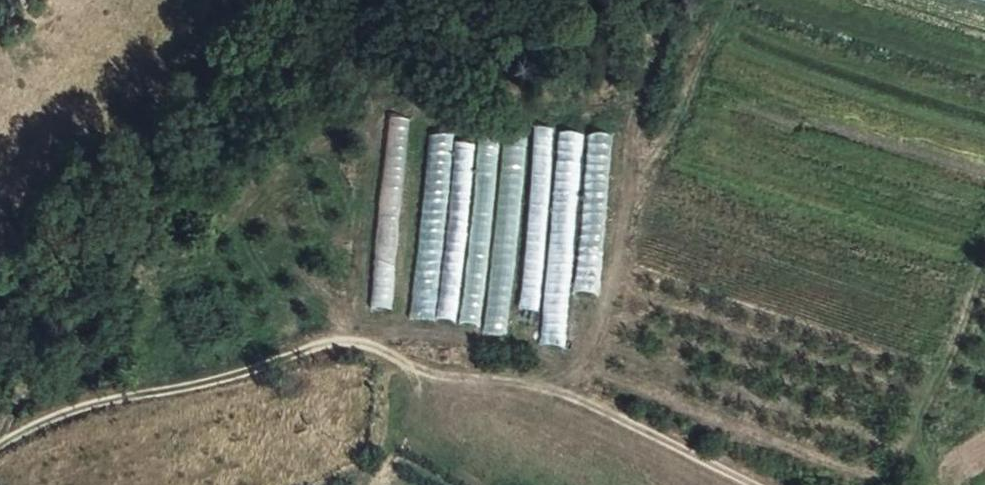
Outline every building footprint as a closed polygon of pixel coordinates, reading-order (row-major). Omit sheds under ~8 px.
[(372,308),(391,310),(410,119),(391,117),(372,308)] [(554,129),(534,127),(519,310),(539,312),(554,129)] [(561,131),(541,345),(563,347),(584,133),(561,131)] [(410,317),(435,320),(454,137),(429,134),(410,317)] [(484,334),(506,336),(526,136),(504,134),(484,334)] [(588,134),(572,295),(597,297),(613,137),(588,134)] [(480,136),(459,324),(478,326),(499,138),(480,136)] [(475,144),(456,142),(435,320),(454,322),(475,144)]
